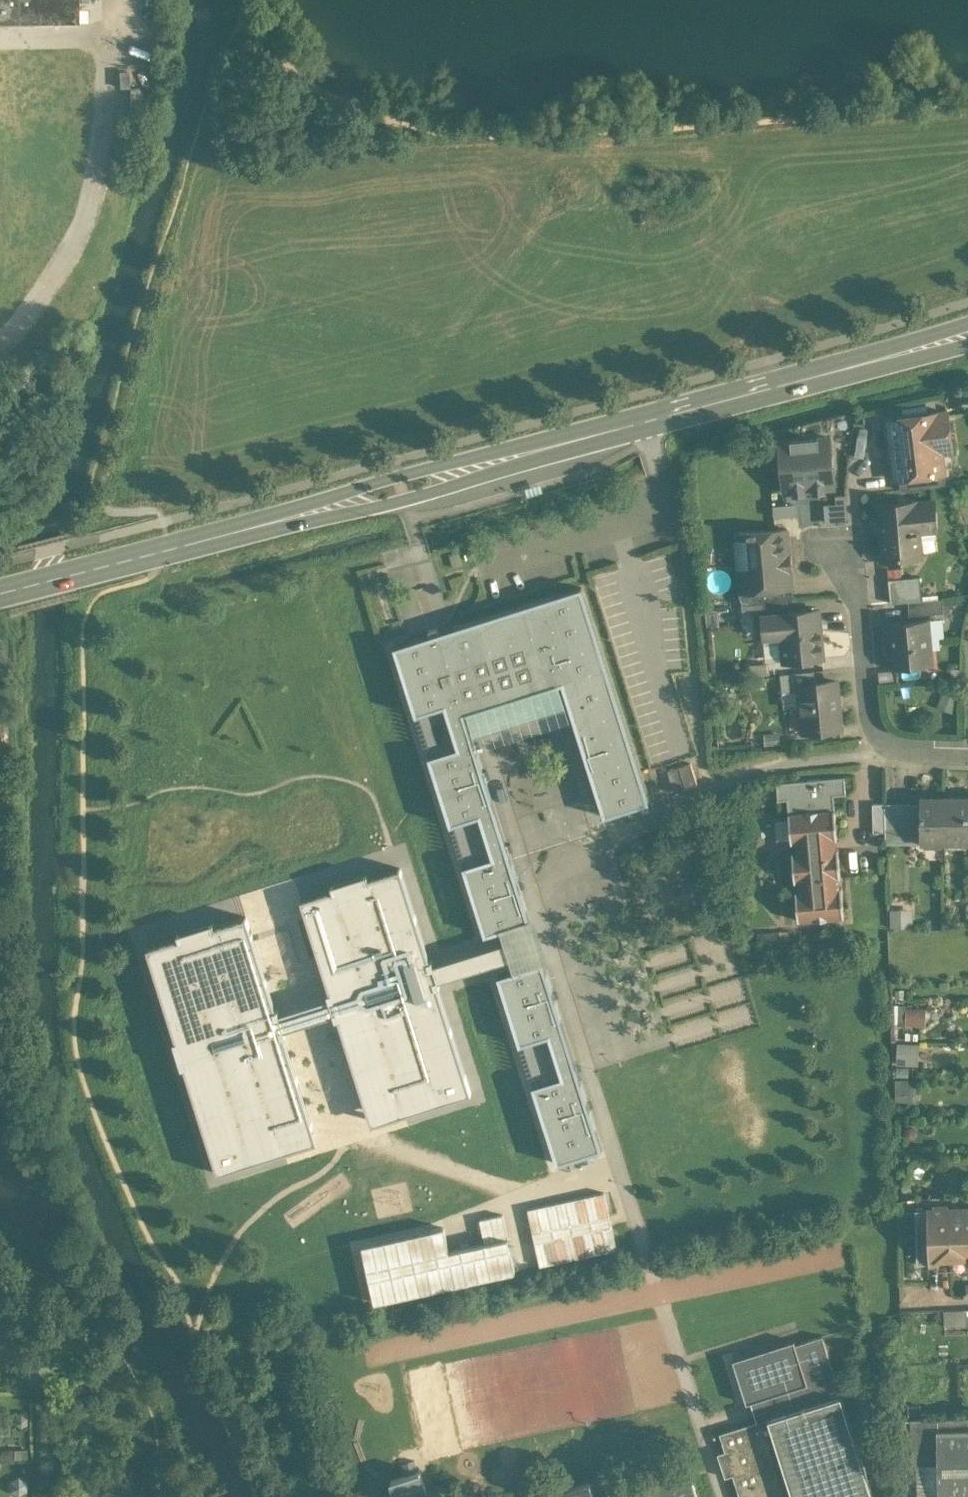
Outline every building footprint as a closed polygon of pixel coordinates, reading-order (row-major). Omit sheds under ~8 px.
[(78,21),(78,0),(0,0),(0,21),(78,21)] [(947,412),(888,419),(892,454),(896,454),(899,476),(901,476),(932,472),(932,470),(935,470),(934,468),(932,469),(929,443),(950,441),(947,412)] [(830,436),(805,438),(810,488),(835,486),(830,436)] [(810,488),(805,438),(779,441),(784,491),(810,488)] [(932,472),(901,476),(902,489),(946,484),(944,469),(935,470),(932,470),(932,472)] [(847,521),(845,491),(834,491),(834,500),(825,500),(824,488),(798,490),(800,524),(847,521)] [(796,512),(796,499),(771,501),(771,514),(796,512)] [(935,499),(879,504),(883,558),(921,555),(919,529),(937,528),(935,499)] [(787,527),(750,531),(753,569),(739,571),(741,590),(770,587),(769,578),(792,575),(787,527)] [(792,575),(769,578),(770,587),(741,590),(742,604),(762,602),(788,599),(794,599),(792,575)] [(920,575),(889,578),(891,602),(908,600),(923,599),(920,575)] [(531,919),(465,712),(468,712),(560,683),(563,682),(605,815),(650,801),(582,586),(440,631),(438,626),(429,629),(431,634),(395,645),(416,714),(419,713),(432,754),(429,755),(451,824),(454,822),(467,864),(464,865),(485,933),(501,928),(531,919)] [(923,599),(908,600),(909,614),(944,611),(942,597),(923,599)] [(788,599),(762,602),(763,614),(789,611),(788,599)] [(789,611),(763,614),(765,636),(782,634),(784,660),(824,656),(819,608),(789,611)] [(927,618),(888,622),(893,667),(931,663),(927,618)] [(814,670),(781,673),(782,690),(788,690),(800,689),(800,683),(815,682),(814,670)] [(815,682),(800,683),(800,689),(788,690),(792,732),(842,727),(837,680),(815,682)] [(571,718),(560,683),(468,712),(479,747),(571,718)] [(691,762),(668,769),(675,790),(698,783),(691,762)] [(845,775),(777,781),(778,799),(788,798),(789,812),(835,808),(834,794),(847,793),(845,775)] [(945,797),(921,797),(921,802),(921,826),(921,841),(945,841),(945,797)] [(945,797),(945,841),(967,841),(967,797),(945,797)] [(897,826),(897,802),(885,802),(886,826),(897,826)] [(909,802),(897,802),(897,826),(909,826),(909,802)] [(921,802),(909,802),(909,826),(921,826),(921,802)] [(835,808),(789,812),(792,841),(796,841),(797,850),(792,851),(795,880),(799,879),(800,889),(796,890),(798,919),(816,917),(816,918),(828,917),(828,916),(845,914),(842,885),(840,886),(839,876),(841,876),(839,847),(837,847),(836,837),(838,837),(835,808)] [(333,888),(302,898),(331,990),(328,991),(330,996),(334,994),(339,1011),(335,1013),(336,1017),(339,1016),(368,1109),(401,1099),(405,1113),(472,1092),(439,985),(441,985),(439,980),(435,981),(430,964),(434,963),(433,959),(430,959),(401,867),(369,877),(333,888)] [(332,883),(333,888),(369,877),(368,872),(332,883)] [(891,906),(890,923),(911,923),(911,906),(891,906)] [(180,937),(148,947),(177,1039),(174,1040),(176,1044),(180,1043),(186,1060),(181,1061),(183,1066),(185,1065),(219,1172),(285,1151),(281,1136),(314,1126),(285,1034),(287,1033),(285,1029),(281,1030),(276,1013),(280,1012),(279,1007),(277,1008),(247,915),(216,925),(180,937)] [(510,958),(514,970),(544,960),(550,958),(537,917),(531,919),(501,928),(505,941),(510,958)] [(180,937),(216,925),(214,920),(178,932),(180,937)] [(505,941),(434,963),(430,964),(435,981),(439,980),(510,958),(505,941)] [(603,1148),(544,960),(514,970),(498,975),(520,1043),(523,1042),(536,1083),(533,1084),(557,1162),(603,1148)] [(281,1030),(285,1029),(335,1013),(339,1011),(334,994),(330,996),(280,1012),(276,1013),(281,1030)] [(925,1022),(926,1006),(905,1005),(904,1021),(925,1022)] [(895,1039),(894,1061),(917,1062),(918,1040),(895,1039)] [(895,1077),(895,1100),(913,1100),(913,1077),(895,1077)] [(401,1099),(368,1109),(372,1124),(405,1113),(401,1099)] [(281,1136),(285,1151),(318,1141),(314,1126),(281,1136)] [(535,1261),(614,1249),(605,1191),(526,1203),(535,1261)] [(964,1261),(964,1207),(916,1209),(918,1262),(938,1262),(939,1268),(965,1267),(964,1261)] [(438,1223),(354,1238),(365,1297),(516,1270),(505,1212),(482,1216),(485,1236),(441,1244),(438,1223)] [(945,1324),(967,1323),(967,1308),(944,1309),(945,1324)] [(795,1339),(733,1358),(747,1402),(751,1400),(757,1420),(841,1393),(823,1334),(796,1343),(795,1339)] [(720,1432),(726,1449),(718,1452),(725,1475),(733,1472),(741,1496),(874,1496),(841,1393),(757,1420),(720,1432)] [(937,1418),(938,1463),(939,1493),(919,1494),(920,1496),(967,1496),(967,1416),(937,1418)] [(937,1418),(911,1419),(912,1464),(938,1463),(937,1418)] [(422,1470),(392,1479),(398,1496),(430,1496),(422,1470)] [(692,1472),(614,1496),(699,1496),(692,1472)] [(591,1481),(547,1494),(548,1496),(596,1496),(591,1481)]
